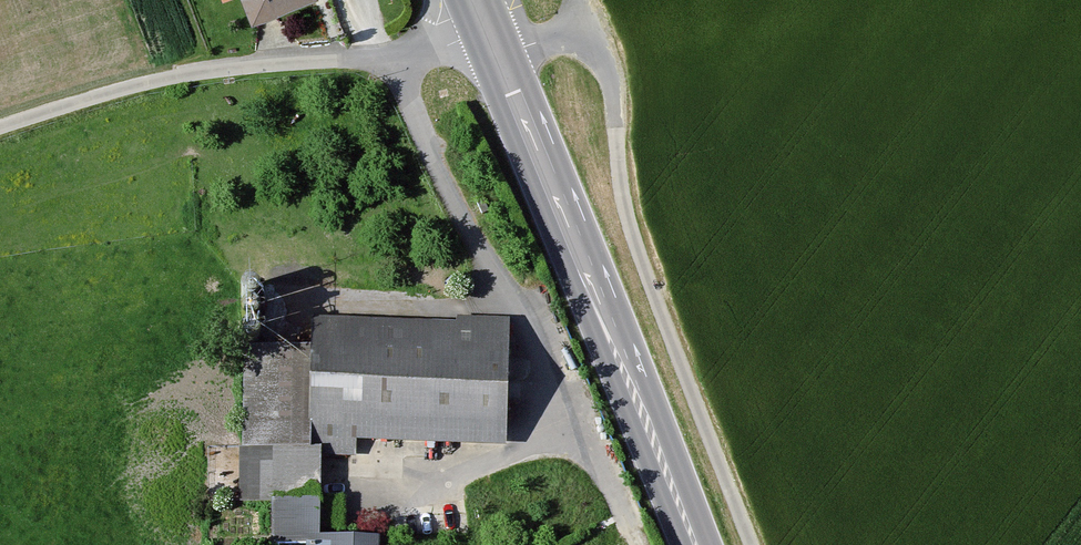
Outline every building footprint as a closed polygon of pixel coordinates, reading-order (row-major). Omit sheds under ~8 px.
[(250,19),(301,0),(243,0),(250,19)] [(312,317),(311,348),(244,346),(240,503),(268,504),(267,544),(378,544),(378,534),(319,533),(321,457),(349,458),(350,440),(504,443),(507,322),(312,317)]
